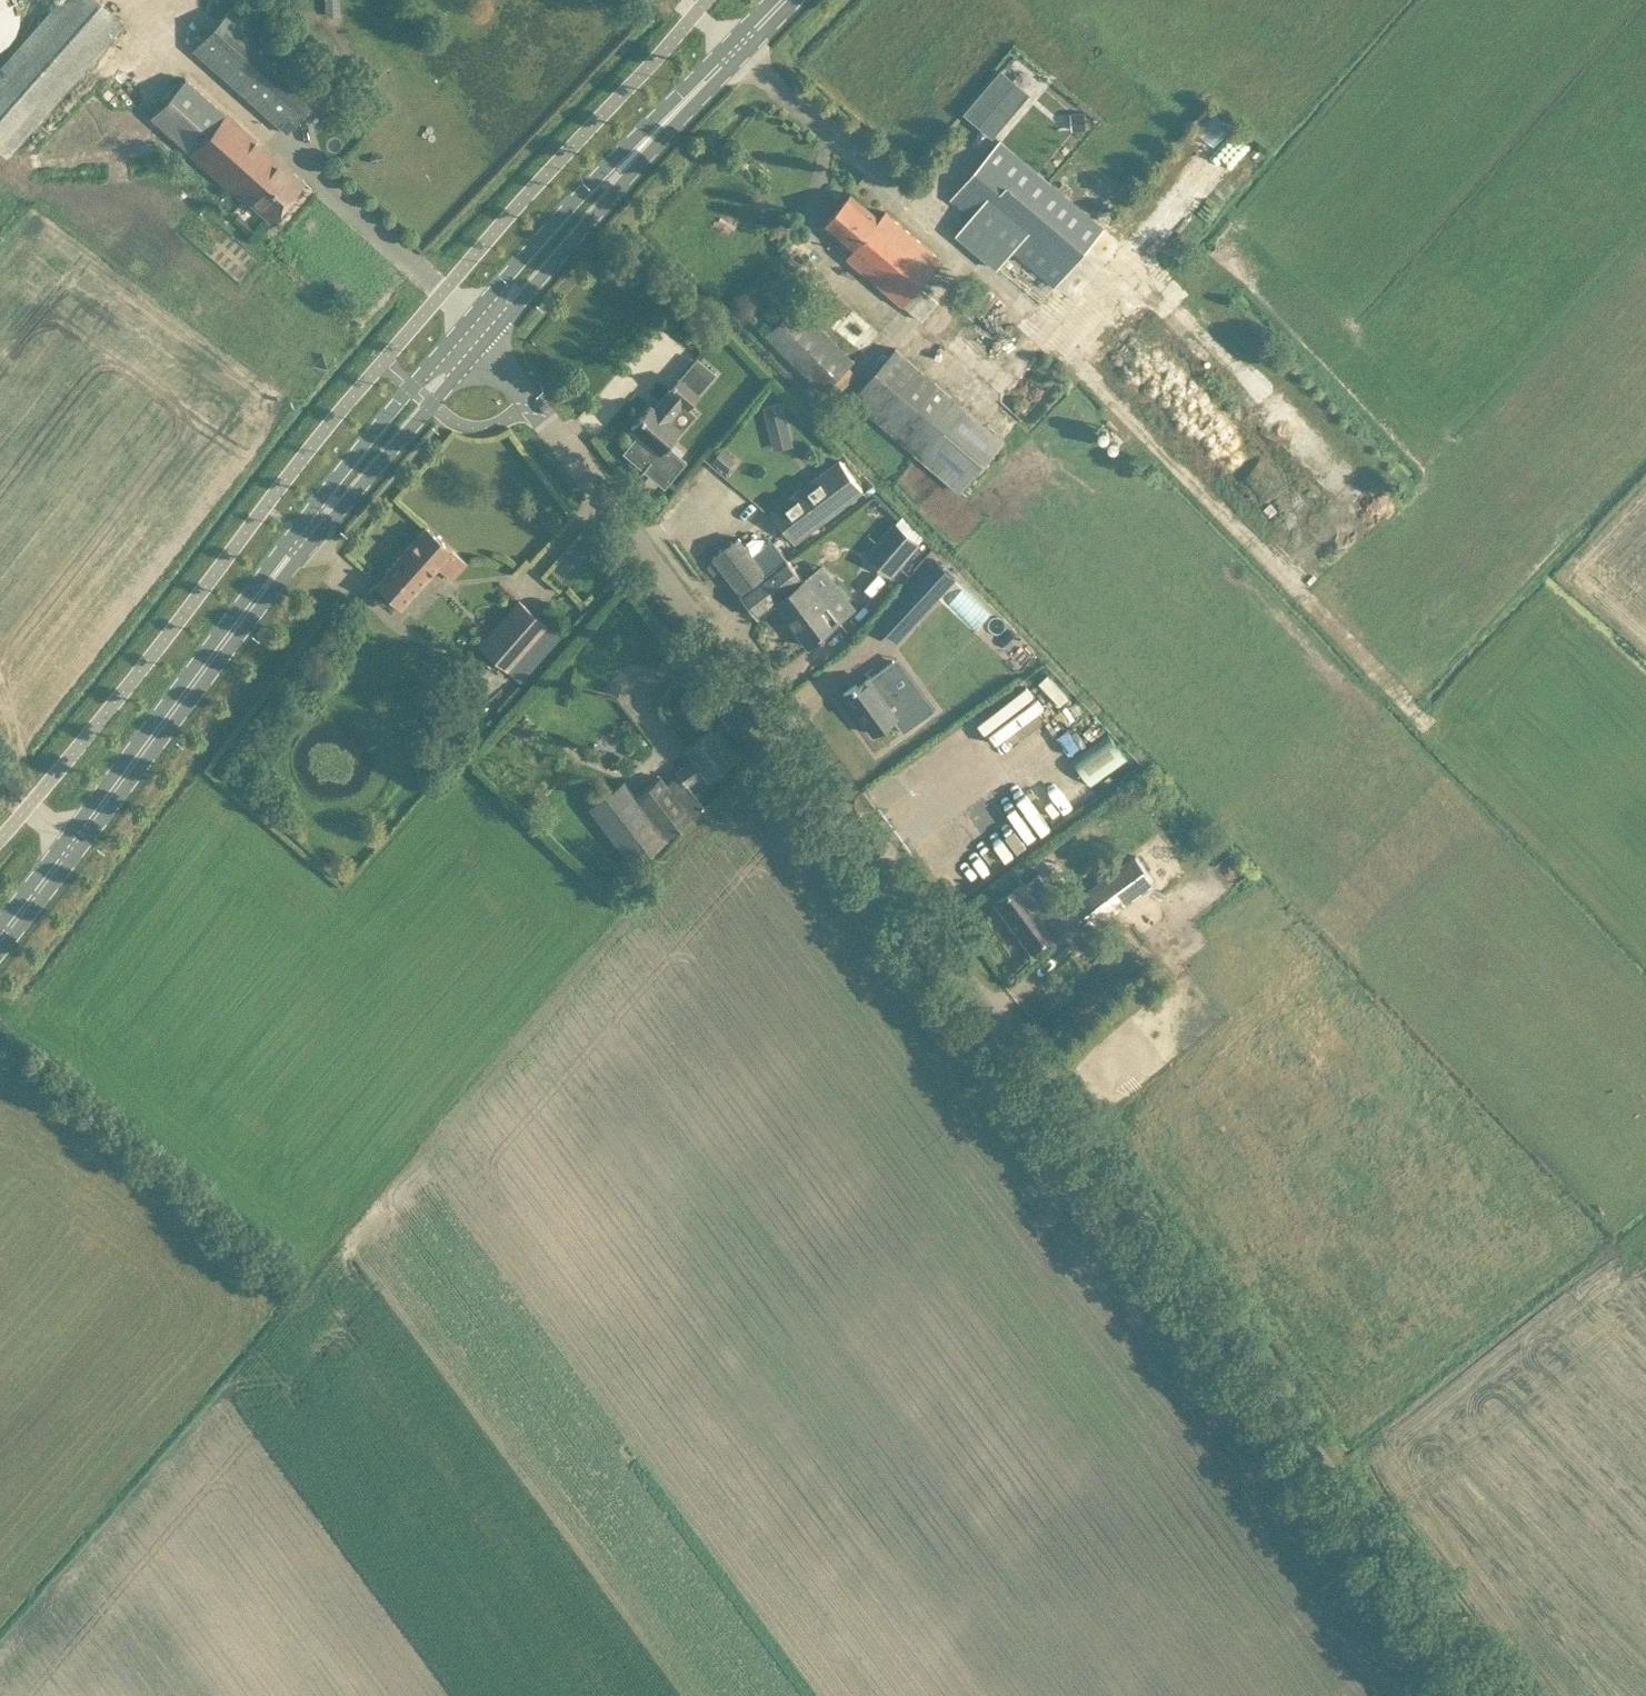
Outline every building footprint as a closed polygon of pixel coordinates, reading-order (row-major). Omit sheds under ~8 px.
[(7,155),(125,21),(100,0),(60,0),(0,69),(0,149),(7,155)] [(2,46),(5,44),(7,41),(9,39),(11,36),(13,33),(15,30),(16,27),(17,24),(18,21),(18,17),(18,14),(18,11),(18,7),(17,4),(16,1),(16,0),(0,0),(0,47),(2,46)] [(192,48),(286,132),(328,86),(233,2),(192,48)] [(1002,70),(966,112),(993,135),(1029,92),(1002,70)] [(246,203),(250,198),(272,218),(303,182),(286,167),(186,77),(151,116),(246,203)] [(1072,128),(1087,127),(1085,109),(1071,110),(1072,128)] [(951,198),(1055,286),(1104,229),(1000,141),(951,198)] [(1206,175),(1195,188),(1205,197),(1217,184),(1206,175)] [(851,193),(825,224),(853,248),(847,255),(855,262),(922,319),(939,300),(921,285),(942,259),(902,225),(886,211),(880,218),(851,193)] [(801,385),(816,399),(830,385),(838,394),(859,373),(850,364),(855,360),(797,303),(765,334),(808,378),(801,385)] [(854,305),(833,330),(862,354),(882,328),(854,305)] [(851,398),(960,491),(1005,439),(895,345),(851,398)] [(682,461),(666,448),(675,436),(673,434),(678,429),(667,420),(682,403),(687,406),(698,393),(679,377),(668,390),(668,391),(654,408),(650,405),(631,428),(639,435),(628,448),(647,464),(646,464),(667,481),(686,459),(685,458),(682,461)] [(764,401),(767,410),(765,411),(774,449),(794,445),(785,407),(783,407),(780,397),(764,401)] [(723,448),(713,459),(720,465),(730,454),(723,448)] [(772,512),(795,542),(863,490),(840,460),(772,512)] [(896,523),(867,556),(890,576),(919,542),(896,523)] [(374,583),(401,607),(437,566),(451,578),(466,562),(426,526),(374,583)] [(722,567),(741,592),(767,573),(766,573),(739,537),(714,556),(716,560),(709,565),(715,573),(722,567)] [(878,626),(898,644),(956,574),(937,556),(878,626)] [(767,573),(741,592),(759,616),(777,602),(810,646),(826,634),(824,631),(840,618),(808,577),(804,580),(787,557),(766,573),(767,573)] [(478,645),(507,670),(525,649),(537,659),(559,634),(519,600),(478,645)] [(923,719),(894,680),(903,673),(893,660),(858,686),(856,683),(844,692),(874,733),(894,718),(904,732),(923,719)] [(1055,673),(1043,682),(1060,704),(1072,696),(1055,673)] [(610,683),(608,692),(618,694),(620,685),(610,683)] [(693,758),(676,772),(678,775),(666,784),(660,776),(635,795),(624,780),(588,808),(633,865),(667,837),(692,818),(704,806),(687,784),(704,772),(707,777),(733,757),(711,728),(685,748),(693,758)] [(1072,760),(1091,786),(1128,759),(1109,734),(1072,760)] [(1154,881),(1135,856),(1069,905),(1088,930),(1154,881)] [(996,900),(1033,949),(1060,929),(1036,898),(1050,887),(1039,873),(1025,883),(1023,880),(996,900)]
